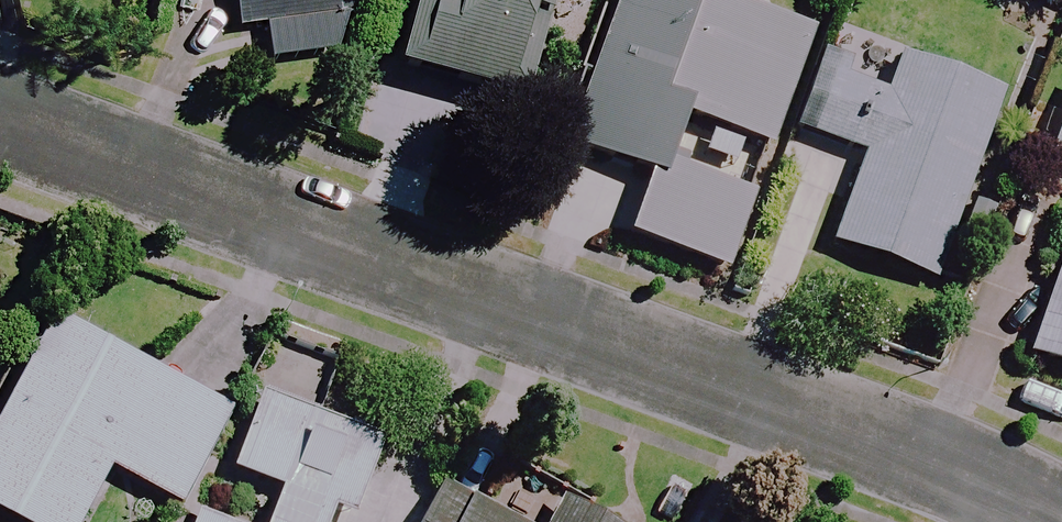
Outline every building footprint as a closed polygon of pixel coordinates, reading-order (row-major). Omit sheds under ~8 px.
[(233,33),(259,29),(265,67),(349,56),(341,0),(229,0),(233,33)] [(390,71),(514,109),(548,0),(412,0),(390,71)] [(702,0),(639,0),(629,26),(609,19),(563,149),(647,179),(625,241),(720,275),(746,202),(662,172),(681,121),(765,151),(805,37),(702,0)] [(995,99),(892,62),(880,94),(813,71),(791,133),(862,158),(830,249),(929,284),(995,99)] [(1045,165),(1061,171),(1061,115),(1045,165)] [(1024,360),(1061,373),(1061,251),(1024,360)] [(49,320),(0,411),(0,519),(5,521),(79,521),(105,473),(173,510),(224,414),(49,320)] [(328,513),(350,521),(378,446),(254,399),(226,474),(277,493),(266,521),(324,521),(328,513)] [(439,492),(423,521),(496,521),(439,492)] [(551,503),(541,521),(588,521),(551,503)] [(194,509),(190,521),(228,521),(194,509)]
